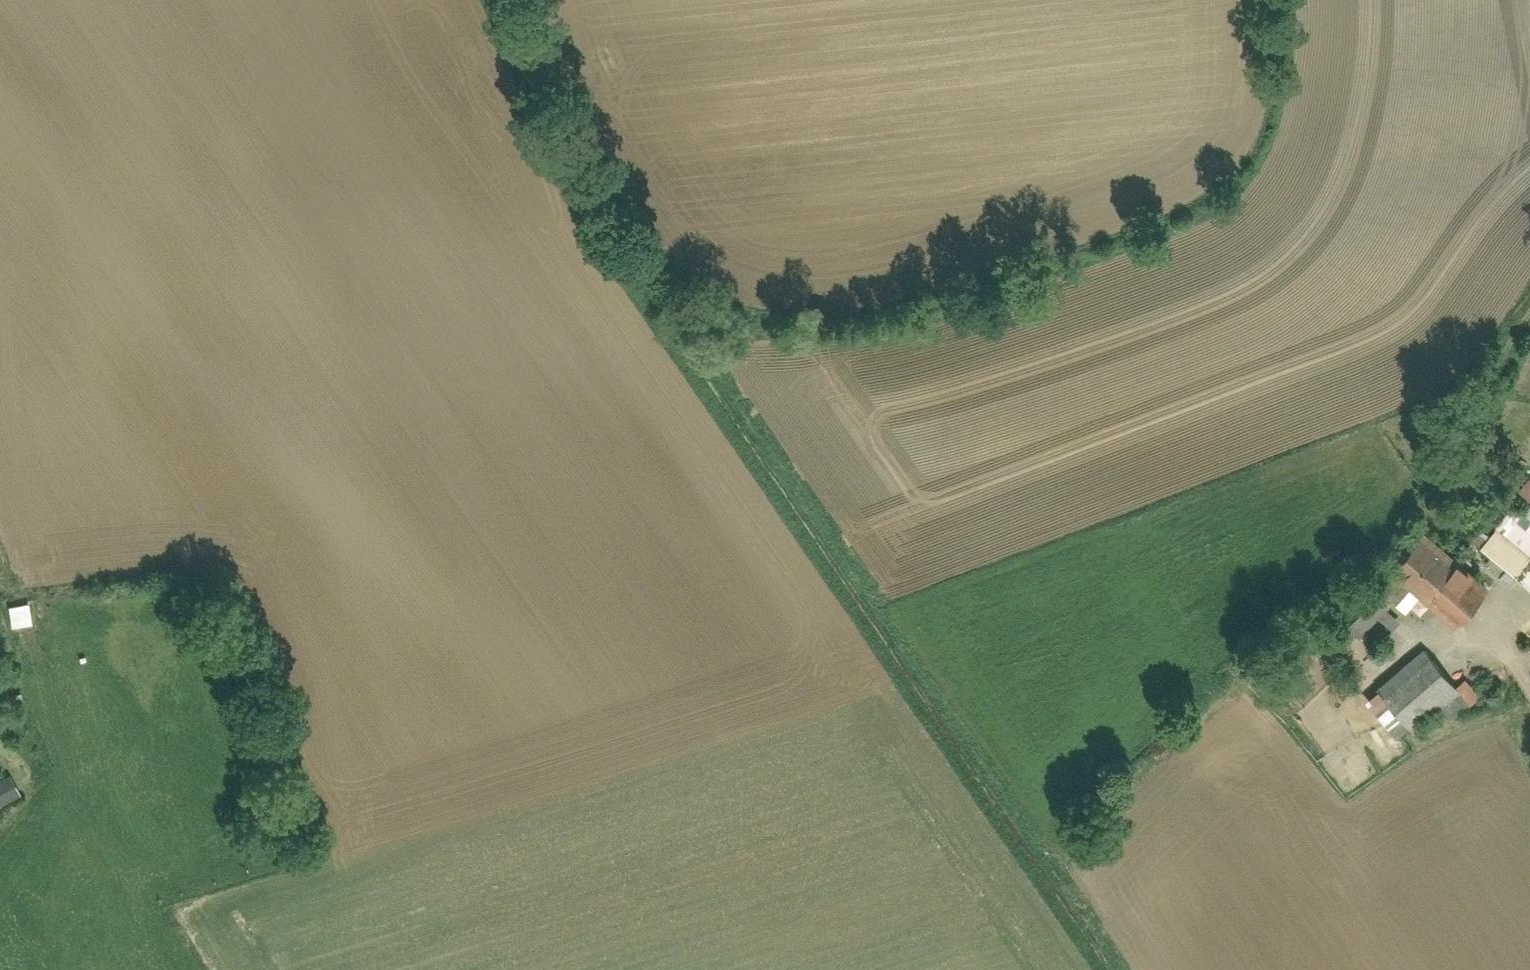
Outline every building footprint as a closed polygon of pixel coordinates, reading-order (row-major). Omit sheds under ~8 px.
[(1528,479),(1517,492),(1529,503),(1529,480),(1528,479)] [(1529,591),(1529,508),(1524,516),(1514,508),(1480,550),(1529,591)] [(1490,592),(1423,534),(1388,575),(1455,632),(1490,592)] [(1358,641),(1388,608),(1366,588),(1336,621),(1358,641)] [(32,601),(11,605),(15,627),(36,623),(32,601)] [(1455,690),(1423,652),(1376,692),(1378,694),(1365,705),(1397,742),(1439,707),(1452,722),(1481,698),(1466,680),(1455,690)] [(2,804),(24,793),(13,771),(0,778),(0,799),(2,804)]
